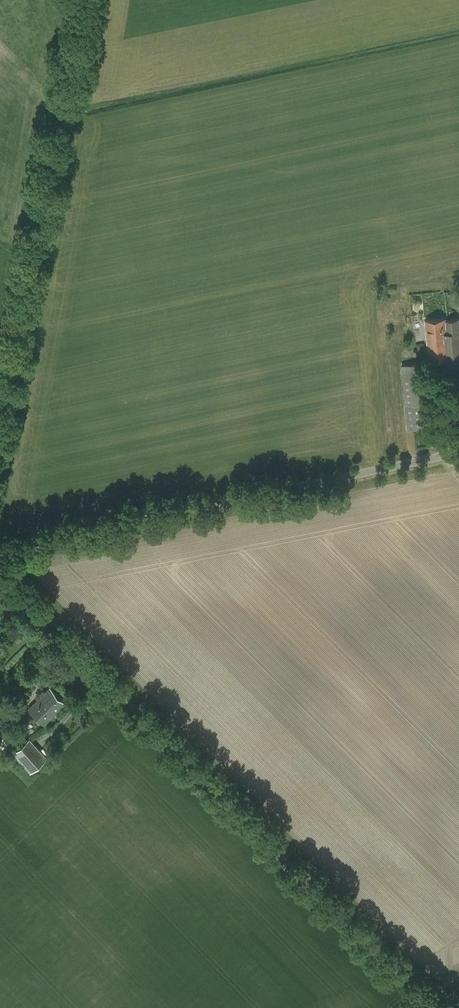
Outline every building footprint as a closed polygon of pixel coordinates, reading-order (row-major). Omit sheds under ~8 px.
[(452,318),(445,319),(425,321),(429,360),(458,357),(458,317),(452,318)] [(401,366),(408,429),(428,426),(421,363),(401,366)] [(44,725),(65,703),(50,688),(28,709),(44,725)] [(30,774),(47,759),(30,739),(12,754),(30,774)]
